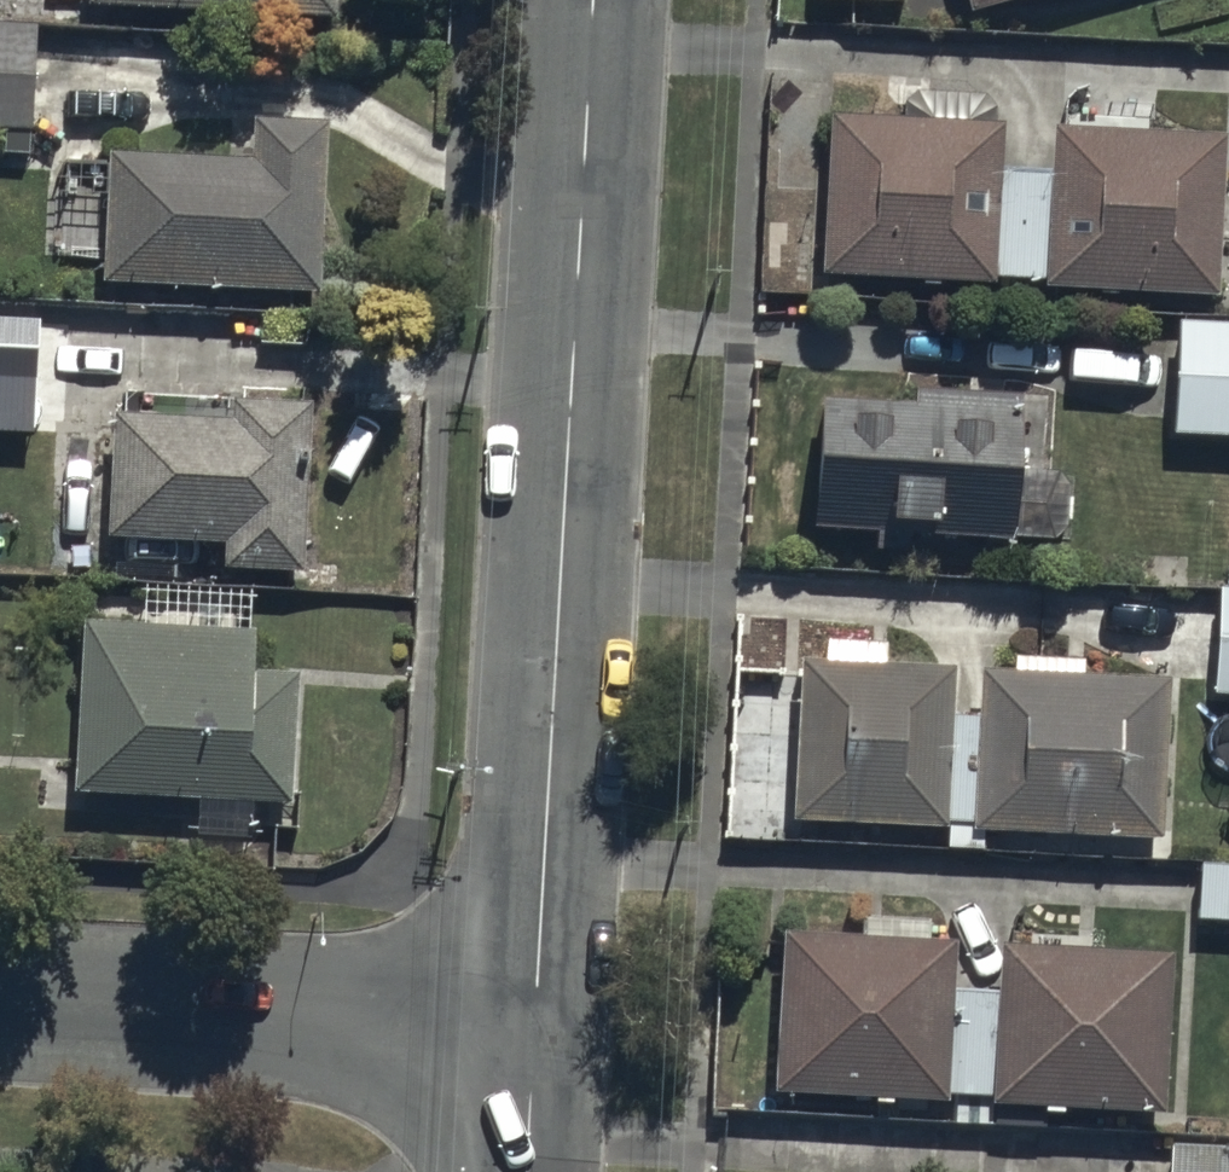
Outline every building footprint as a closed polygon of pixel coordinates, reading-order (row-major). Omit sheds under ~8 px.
[(90,28),(339,35),(340,0),(91,0),(90,28)] [(37,36),(0,34),(0,143),(35,144),(37,36)] [(1218,280),(1224,119),(1051,112),(1049,156),(999,154),(1001,109),(825,103),(820,259),(1045,267),(1045,274),(1218,280)] [(254,175),(108,169),(103,304),(325,311),(331,138),(255,135),(254,175)] [(0,317),(0,428),(34,430),(41,319),(0,317)] [(1180,321),(1174,434),(1228,437),(1228,324),(1180,321)] [(927,398),(828,395),(828,527),(885,526),(885,550),(918,550),(918,530),(1026,530),(1026,539),(1064,539),(1076,529),(1076,486),(1064,474),(1025,473),(1027,413),(1022,413),(1023,392),(927,388),(927,398)] [(246,402),(125,397),(124,434),(113,434),(109,551),(229,555),(228,588),(306,591),(312,420),(245,418),(246,402)] [(1218,577),(1216,683),(1228,683),(1228,577),(1218,577)] [(261,647),(85,643),(76,809),(292,820),(298,692),(259,690),(261,647)] [(1160,827),(1166,668),(978,659),(976,699),(948,698),(949,651),(796,646),(791,807),(943,813),(942,841),(980,842),(981,820),(1160,827)] [(1200,852),(1199,910),(1228,910),(1228,853),(1200,852)] [(1162,1100),(1169,939),(997,931),(995,979),(951,977),(953,926),(925,925),(926,907),(861,904),(860,925),(783,922),(776,1077),(953,1085),(951,1115),(994,1117),(995,1092),(1162,1100)] [(1166,1129),(1164,1171),(1228,1171),(1228,1133),(1166,1129)] [(1005,1158),(963,1171),(1010,1171),(1005,1158)]
